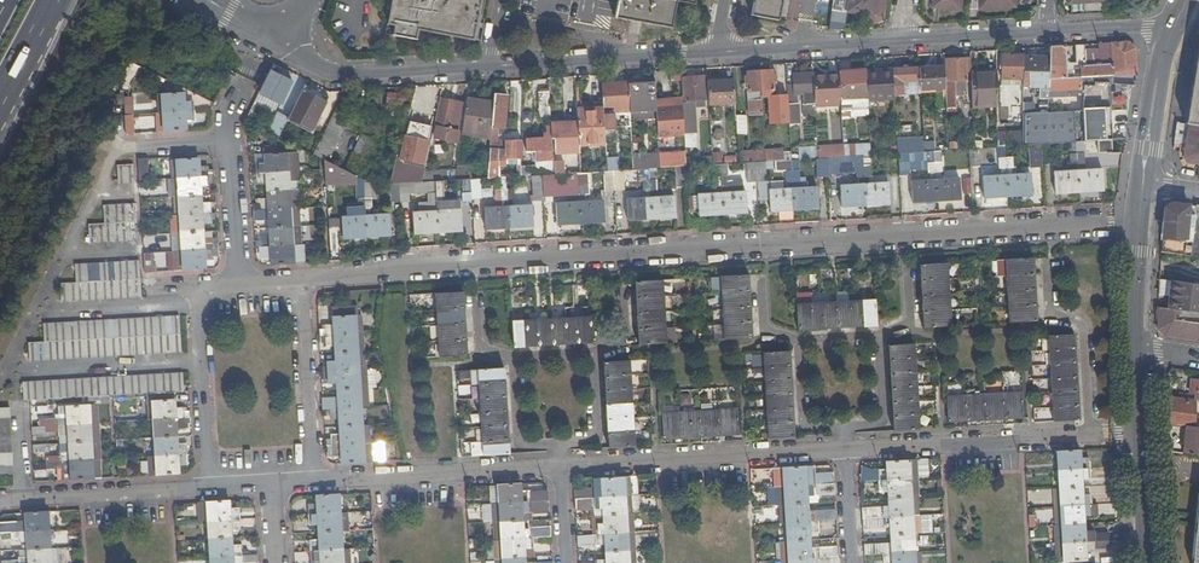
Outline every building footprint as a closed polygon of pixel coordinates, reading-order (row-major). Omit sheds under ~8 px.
[(482,0),(395,0),(389,21),(397,23),(394,34),(417,39),(419,28),(474,41),(482,0)] [(679,0),(621,0),(618,17),(675,28),(681,0),(679,0)] [(753,13),(780,18),(783,0),(756,0),(753,13)] [(834,8),(877,13),(879,7),(879,0),(835,0),(834,8)] [(879,7),(889,8),(889,0),(879,0),(879,7)] [(963,0),(935,0),(934,6),(962,9),(963,0)] [(970,10),(1018,7),(1017,0),(971,0),(970,10)] [(611,17),(607,29),(625,34),(629,21),(611,17)] [(1129,40),(1099,42),(1099,49),(1099,64),(1081,65),(1081,76),(1087,75),(1130,73),(1136,72),(1134,45),(1129,40)] [(1085,49),(1085,42),(1077,43),(1078,61),(1065,61),(1064,44),(1050,44),(1049,55),(1049,77),(1081,76),(1081,65),(1086,57),(1085,49)] [(1099,49),(1085,49),(1086,57),(1081,65),(1099,64),(1099,49)] [(1023,52),(997,52),(997,70),(997,76),(1023,76),(1023,55),(1023,52)] [(1049,77),(1049,55),(1023,55),(1023,76),(1023,84),(1032,84),(1043,84),(1043,94),(1048,94),(1049,92),(1049,77)] [(1198,125),(1198,56),(1196,55),(1186,123),(1189,124),(1198,125)] [(945,57),(945,64),(946,84),(946,89),(947,106),(956,105),(956,92),(967,92),(967,76),(971,76),(971,70),(971,56),(945,57)] [(144,66),(136,61),(131,69),(140,74),(144,66)] [(945,64),(919,65),(920,86),(946,84),(945,64)] [(919,65),(893,66),(894,92),(921,90),(921,89),(920,86),(919,65)] [(894,92),(893,66),(866,68),(868,98),(894,96),(894,92)] [(774,94),(773,68),(760,69),(761,88),(761,95),(769,95),(770,121),(789,120),(788,100),(788,96),(776,96),(774,94)] [(866,68),(840,69),(841,101),(842,105),(868,104),(868,98),(866,68)] [(761,88),(760,69),(746,69),(747,83),(751,83),(752,110),(762,109),(761,95),(761,88)] [(841,101),(840,69),(828,70),(828,76),(814,76),(815,102),(841,101)] [(292,80),(271,70),(261,89),(281,100),(292,80)] [(997,70),(971,70),(971,76),(972,101),(997,100),(997,76),(997,70)] [(814,76),(813,71),(794,72),(795,84),(796,90),(803,90),(804,113),(816,113),(815,102),(814,76)] [(1129,85),(1130,73),(1087,75),(1087,79),(1084,79),(1084,81),(1084,83),(1110,84),(1129,85)] [(685,93),(681,93),(682,100),(683,129),(683,131),(696,130),(693,98),(705,97),(703,75),(684,76),(685,93)] [(1081,82),(1084,81),(1084,79),(1087,79),(1087,75),(1081,76),(1049,77),(1049,92),(1066,91),(1067,96),(1081,95),(1081,82)] [(632,91),(629,92),(630,103),(630,109),(656,107),(656,102),(654,77),(632,78),(632,91)] [(734,77),(707,79),(708,101),(735,100),(734,77)] [(602,81),(603,98),(603,107),(604,126),(612,125),(610,105),(630,103),(629,92),(628,79),(602,81)] [(327,95),(304,83),(288,115),(297,119),(300,114),(314,121),(327,95)] [(1085,107),(1111,105),(1110,84),(1084,83),(1085,107)] [(795,84),(787,84),(788,96),(788,100),(797,100),(796,90),(795,84)] [(1022,110),(1031,110),(1032,84),(1023,84),(1022,110)] [(551,113),(549,88),(540,89),(542,113),(551,113)] [(510,104),(517,104),(518,90),(510,89),(510,104)] [(185,102),(184,90),(162,91),(163,109),(160,109),(162,129),(186,127),(186,115),(195,115),(195,102),(185,102)] [(496,90),(495,95),(492,129),(492,135),(491,148),(488,175),(500,174),(500,161),(507,161),(507,156),(522,156),(522,138),(507,138),(507,148),(500,148),(500,140),(497,140),(499,124),(506,125),(509,92),(496,90)] [(406,119),(409,107),(409,91),(387,91),(386,111),(399,112),(398,117),(406,119)] [(495,95),(466,96),(461,132),(492,129),(495,95)] [(132,97),(122,97),(122,134),(132,134),(132,97)] [(461,103),(439,98),(432,131),(455,137),(457,126),(456,126),(461,103)] [(603,98),(576,99),(576,108),(603,107),(603,98)] [(682,100),(656,102),(656,107),(657,130),(683,129),(682,100)] [(797,100),(788,100),(789,120),(790,121),(800,120),(799,100),(797,100)] [(1130,136),(1133,104),(1111,105),(1113,138),(1125,137),(1130,136)] [(1098,138),(1113,138),(1111,105),(1085,107),(1048,109),(1047,141),(1052,141),(1070,140),(1084,139),(1098,138)] [(348,114),(334,107),(313,151),(324,157),(326,158),(348,114)] [(603,107),(576,108),(578,141),(605,140),(604,126),(603,107)] [(1043,142),(1047,141),(1048,109),(1031,110),(1022,110),(1022,130),(1022,143),(1031,142),(1043,142)] [(736,112),(737,131),(746,130),(745,112),(736,112)] [(133,114),(133,133),(153,133),(153,114),(133,114)] [(278,114),(270,129),(279,134),(286,119),(278,114)] [(401,137),(406,119),(398,117),(390,115),(386,134),(401,137)] [(1186,123),(1177,122),(1175,140),(1186,141),(1189,124),(1186,123)] [(1189,124),(1186,141),(1184,157),(1188,163),(1198,164),(1198,125),(1189,124)] [(357,174),(376,137),(362,130),(344,167),(357,174)] [(997,145),(1022,143),(1022,130),(997,133),(997,145)] [(402,156),(424,161),(429,138),(407,133),(402,156)] [(482,147),(491,148),(492,135),(483,134),(482,147)] [(924,149),(923,140),(923,134),(918,134),(918,136),(897,137),(897,142),(897,150),(900,150),(911,149),(924,149)] [(542,158),(553,157),(552,136),(528,137),(529,148),(535,148),(541,148),(542,158)] [(1113,150),(1113,138),(1098,138),(1099,151),(1101,150),(1113,150)] [(928,148),(935,148),(935,139),(923,140),(924,149),(928,148)] [(1084,139),(1070,140),(1071,162),(1077,162),(1077,170),(1056,170),(1057,190),(1105,187),(1103,168),(1080,170),(1080,161),(1085,161),(1084,139)] [(869,152),(871,152),(870,140),(843,141),(844,154),(856,153),(869,152)] [(1052,161),(1052,141),(1047,141),(1043,142),(1044,162),(1052,161)] [(1044,163),(1044,162),(1043,142),(1031,142),(1033,163),(1044,163)] [(798,156),(818,155),(817,146),(817,143),(797,144),(798,156)] [(764,146),(764,148),(764,154),(781,154),(781,145),(764,146)] [(983,163),(983,145),(981,145),(972,146),(973,164),(983,163)] [(818,155),(826,155),(825,146),(817,146),(818,155)] [(675,163),(685,163),(685,155),(684,147),(658,148),(659,151),(659,159),(670,158),(670,164),(675,163)] [(742,150),(742,159),(748,159),(757,159),(765,158),(764,154),(764,148),(742,150)] [(943,178),(941,148),(935,148),(928,148),(929,179),(913,180),(915,199),(962,196),(960,177),(943,178)] [(911,165),(911,149),(900,150),(900,166),(911,165)] [(1102,160),(1101,150),(1099,151),(1086,151),(1087,161),(1102,160)] [(298,177),(296,151),(266,152),(266,165),(257,165),(258,178),(267,177),(269,201),(260,202),(261,214),(270,214),(270,225),(256,226),(256,235),(262,234),(263,255),(272,255),(273,262),(303,261),(302,242),(293,243),(291,205),(300,205),(298,187),(289,188),(289,177),(298,177)] [(633,166),(643,165),(650,165),(659,164),(659,159),(659,151),(632,152),(633,166)] [(726,160),(739,160),(738,153),(719,154),(719,152),(711,153),(712,161),(713,161),(721,161),(726,160)] [(869,152),(856,153),(858,184),(842,185),(843,204),(891,201),(889,182),(871,183),(869,152)] [(712,161),(711,153),(685,155),(685,163),(686,163),(712,161)] [(840,170),(840,154),(828,155),(829,171),(840,170)] [(149,155),(140,155),(141,179),(151,179),(149,155)] [(829,171),(828,155),(826,155),(818,155),(818,175),(829,174),(829,171)] [(986,194),(1033,192),(1032,173),(1009,174),(1008,165),(1013,165),(1012,155),(999,156),(1000,166),(1006,166),(1006,174),(985,176),(986,194)] [(799,178),(798,156),(792,157),(784,157),(786,188),(770,189),(771,208),(818,205),(817,187),(806,187),(805,177),(799,178)] [(174,268),(205,267),(205,254),(214,253),(213,241),(204,241),(202,218),(211,217),(211,204),(201,205),(200,182),(210,181),(209,168),(199,168),(199,157),(169,158),(171,177),(168,178),(170,195),(173,195),(174,213),(177,213),(178,231),(174,232),(175,249),(173,249),(174,268)] [(336,163),(326,158),(324,157),(325,180),(337,179),(336,163)] [(768,178),(767,158),(765,158),(757,159),(758,178),(768,178)] [(554,171),(556,171),(564,170),(563,159),(554,159),(554,171)] [(757,159),(748,159),(749,179),(758,178),(757,159)] [(728,191),(726,160),(721,161),(721,173),(715,173),(715,183),(721,183),(722,191),(699,193),(700,213),(748,210),(747,190),(728,191)] [(136,179),(135,161),(119,162),(120,180),(136,179)] [(454,177),(472,176),(471,162),(456,162),(455,167),(454,177)] [(687,183),(685,163),(675,163),(676,184),(687,183)] [(650,165),(643,165),(643,178),(651,178),(650,170),(650,165)] [(442,178),(454,177),(455,167),(423,169),(421,179),(442,178)] [(613,187),(612,167),(607,167),(601,168),(602,187),(613,187)] [(621,186),(620,167),(612,167),(613,187),(621,186)] [(585,193),(584,169),(580,169),(564,170),(556,171),(557,184),(571,183),(572,192),(578,192),(578,201),(572,202),(556,202),(558,222),(604,219),(603,200),(586,200),(580,201),(580,193),(585,193)] [(651,178),(643,178),(644,188),(650,188),(650,196),(645,197),(628,197),(629,217),(676,215),(675,195),(653,196),(652,187),(657,187),(656,170),(650,170),(651,178)] [(400,180),(406,180),(405,172),(391,172),(389,181),(400,180)] [(543,196),(542,172),(533,172),(534,197),(543,196)] [(372,206),(371,181),(357,174),(358,207),(365,206),(366,214),(358,214),(342,216),(343,235),(392,232),(391,212),(368,213),(368,206),(372,206)] [(483,194),(482,175),(472,176),(473,194),(483,194)] [(443,200),(442,178),(421,179),(406,180),(400,180),(401,199),(409,199),(408,190),(429,189),(430,202),(422,202),(423,210),(413,211),(414,230),(462,228),(461,199),(443,200)] [(391,200),(401,199),(400,180),(389,181),(387,188),(390,188),(391,200)] [(508,187),(501,187),(501,197),(508,197),(508,205),(501,205),(485,206),(486,226),(534,223),(534,203),(515,204),(510,205),(510,197),(514,196),(514,186),(508,187)] [(89,221),(90,239),(139,236),(137,200),(105,202),(106,220),(89,221)] [(1198,256),(1198,206),(1196,206),(1195,214),(1188,214),(1189,205),(1172,202),(1164,208),(1162,251),(1198,256)] [(358,207),(358,214),(366,214),(365,206),(358,207)] [(146,270),(155,270),(154,252),(145,252),(146,270)] [(1034,255),(998,257),(999,272),(1006,272),(1009,320),(1038,319),(1034,255)] [(63,298),(142,294),(140,258),(75,261),(77,278),(61,279),(63,298)] [(952,323),(947,260),(920,262),(923,325),(952,323)] [(725,337),(753,336),(749,271),(721,273),(725,337)] [(663,277),(635,278),(639,342),(667,341),(663,277)] [(1170,293),(1172,281),(1160,279),(1159,291),(1170,293)] [(1172,281),(1170,293),(1168,308),(1198,312),(1198,285),(1172,281)] [(436,291),(437,308),(438,324),(440,354),(467,353),(464,289),(436,291)] [(875,297),(797,301),(799,327),(877,323),(875,297)] [(357,305),(334,307),(334,325),(324,325),(323,328),(319,328),(320,341),(325,341),(325,346),(336,345),(337,360),(322,361),(322,378),(329,377),(329,383),(338,382),(340,400),(324,401),(324,408),(330,407),(331,414),(341,413),(342,436),(326,438),(327,450),(343,449),(344,461),(374,460),(371,422),(363,422),(362,405),(367,405),(363,350),(358,350),(357,332),(362,332),(361,313),(358,313),(357,305)] [(1198,340),(1198,312),(1168,308),(1158,306),(1159,328),(1165,336),(1198,340)] [(30,359),(183,351),(180,313),(45,321),(46,339),(29,340),(30,359)] [(591,314),(513,318),(515,344),(593,340),(591,314)] [(1075,332),(1048,333),(1054,419),(1081,417),(1075,332)] [(921,426),(915,341),(889,343),(894,428),(921,426)] [(795,434),(790,348),(764,350),(769,435),(795,434)] [(635,443),(629,358),(604,360),(609,445),(635,443)] [(510,451),(505,366),(478,367),(483,452),(510,451)] [(184,371),(24,380),(25,399),(135,393),(153,392),(158,473),(180,471),(180,465),(185,464),(186,461),(189,460),(188,446),(179,446),(178,423),(187,422),(186,408),(176,409),(175,390),(185,390),(184,371)] [(1196,399),(1198,399),(1198,381),(1193,380),(1191,392),(1197,393),(1196,399)] [(1025,415),(1023,389),(1013,390),(948,393),(950,420),(1025,415)] [(1168,424),(1188,426),(1193,427),(1193,402),(1181,400),(1168,399),(1168,424)] [(47,422),(48,422),(59,421),(60,428),(69,428),(70,440),(70,452),(61,453),(61,460),(49,460),(48,467),(61,466),(71,465),(72,478),(94,476),(93,458),(102,458),(99,402),(58,405),(58,416),(47,417),(47,422)] [(738,405),(663,410),(664,436),(740,432),(738,405)] [(0,407),(0,472),(14,471),(10,406),(0,407)] [(1034,422),(1049,420),(1047,410),(1032,412),(1034,422)] [(59,421),(48,422),(48,424),(48,431),(48,432),(60,432),(60,428),(59,421)] [(48,431),(48,424),(33,425),(33,432),(48,431)] [(1183,454),(1198,456),(1198,428),(1193,427),(1188,426),(1183,454)] [(69,428),(60,428),(60,432),(60,441),(70,440),(69,428)] [(70,452),(70,440),(60,441),(61,453),(70,452)] [(49,450),(49,442),(33,442),(34,451),(49,450)] [(1080,447),(1057,449),(1060,485),(1061,504),(1062,520),(1056,521),(1053,521),(1056,558),(1087,557),(1086,549),(1096,548),(1095,545),(1110,545),(1109,531),(1095,532),(1094,529),(1085,530),(1084,513),(1093,512),(1093,508),(1097,507),(1096,501),(1092,501),(1092,496),(1083,497),(1082,473),(1091,472),(1090,459),(1081,460),(1080,447)] [(888,459),(889,471),(879,472),(880,485),(890,485),(891,504),(863,506),(865,525),(892,523),(893,540),(866,541),(867,553),(884,552),(885,557),(894,557),(895,562),(926,562),(926,549),(920,549),(916,549),(914,529),(919,529),(923,529),(918,457),(888,459)] [(774,466),(776,484),(781,484),(783,521),(789,521),(789,538),(784,538),(785,562),(812,562),(820,562),(821,555),(837,554),(836,544),(811,545),(810,526),(819,525),(818,519),(837,518),(837,512),(809,513),(807,489),(833,488),(832,481),(816,482),(816,464),(774,466)] [(62,478),(72,478),(71,465),(61,466),(62,478)] [(750,470),(750,482),(767,483),(768,471),(750,470)] [(654,473),(630,474),(631,485),(655,484),(654,473)] [(603,476),(604,488),(595,488),(595,495),(576,496),(577,503),(604,502),(606,525),(597,525),(597,532),(578,533),(579,539),(606,538),(608,561),(598,561),(598,562),(639,562),(637,530),(628,530),(627,513),(636,513),(634,493),(626,494),(625,475),(603,476)] [(521,481),(500,482),(502,519),(495,520),(498,562),(554,562),(553,554),(526,556),(524,543),(534,542),(534,535),(552,535),(552,524),(529,525),(529,518),(523,518),(522,507),(532,506),(532,500),(549,499),(548,492),(522,494),(521,481)] [(318,493),(319,505),(309,505),(310,519),(319,518),(321,542),(312,542),(312,555),(322,555),(322,562),(355,562),(354,546),(342,546),(342,529),(351,528),(350,511),(341,511),(340,492),(318,493)] [(230,498),(200,500),(200,519),(209,518),(212,562),(234,562),(234,560),(258,559),(257,545),(241,546),(241,538),(233,539),(231,524),(241,523),(240,509),(231,510),(230,498)] [(481,522),(493,522),(493,504),(480,505),(481,522)] [(49,509),(27,510),(27,522),(19,522),(19,529),(12,530),(12,536),(28,535),(29,559),(3,560),(3,562),(52,562),(49,509)]
